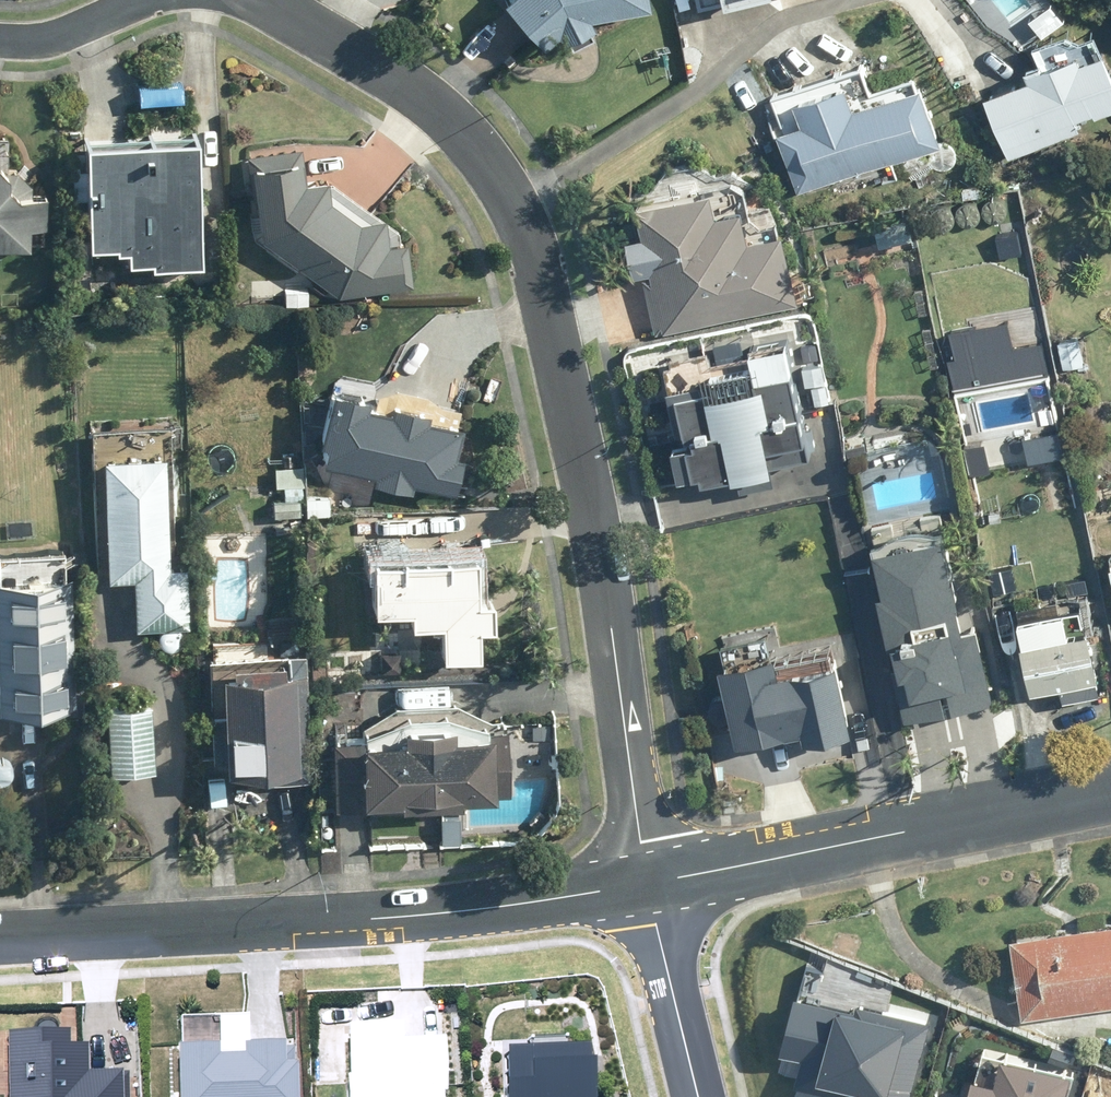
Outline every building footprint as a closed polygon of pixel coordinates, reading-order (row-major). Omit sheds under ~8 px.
[(505,5),(544,50),(558,39),(563,48),(595,31),(590,22),(649,10),(647,0),(511,0),(505,5)] [(696,10),(718,5),(719,8),(751,0),(694,0),(696,10)] [(989,100),(1012,158),(1086,130),(1082,119),(1101,112),(1102,117),(1110,114),(1110,53),(1088,62),(1085,55),(1073,60),(1068,48),(1047,56),(1051,68),(1031,75),(1035,82),(989,100)] [(801,193),(946,146),(927,88),(858,111),(851,88),(800,104),(808,127),(782,136),(801,193)] [(262,241),(340,298),(413,285),(406,245),(390,248),(385,219),(359,223),(329,201),(326,181),(306,184),(301,150),(248,158),(262,241)] [(87,176),(89,251),(116,250),(116,256),(128,256),(129,268),(152,267),(152,273),(202,271),(197,158),(151,159),(151,173),(87,176)] [(28,251),(28,230),(46,230),(46,194),(32,194),(32,186),(15,169),(2,170),(0,168),(0,251),(28,251)] [(658,334),(801,307),(801,304),(814,302),(808,274),(795,276),(788,236),(753,243),(747,211),(719,216),(715,195),(641,209),(648,246),(646,250),(645,255),(646,260),(647,264),(649,268),(653,270),(654,278),(647,280),(658,334)] [(882,240),(914,231),(910,215),(878,224),(882,240)] [(286,305),(309,306),(309,286),(286,287),(286,305)] [(1058,343),(1065,370),(1086,365),(1078,338),(1058,343)] [(777,465),(813,460),(797,356),(792,357),(789,344),(755,350),(758,374),(714,380),(710,356),(675,361),(676,373),(670,373),(683,450),(679,451),(683,482),(707,478),(708,484),(778,473),(777,465)] [(814,386),(818,405),(831,403),(828,384),(814,386)] [(333,395),(321,447),(327,448),(322,465),(374,478),(372,485),(410,494),(412,484),(454,494),(461,462),(454,460),(461,430),(425,422),(427,416),(392,408),(390,415),(364,409),(365,403),(333,395)] [(103,461),(108,584),(134,583),(136,632),(189,630),(186,568),(169,570),(164,458),(103,461)] [(329,495),(306,497),(308,518),(330,517),(329,495)] [(274,518),(300,517),(299,500),(273,501),(274,518)] [(911,714),(988,697),(974,633),(961,636),(933,515),(871,529),(897,643),(902,641),(907,666),(901,668),(911,714)] [(476,595),(476,562),(401,562),(401,565),(373,565),(373,616),(410,616),(411,628),(441,628),(441,661),(479,660),(479,631),(493,632),(493,595),(476,595)] [(75,712),(70,581),(0,583),(0,715),(75,712)] [(1094,636),(1058,643),(1055,627),(1025,632),(1036,694),(1102,683),(1094,636)] [(312,781),(305,657),(244,661),(244,646),(228,646),(229,662),(210,662),(215,765),(226,765),(226,778),(290,774),(290,782),(312,781)] [(381,655),(382,674),(400,673),(400,655),(381,655)] [(857,735),(843,666),(729,689),(741,750),(807,737),(808,745),(857,735)] [(106,714),(110,778),(155,775),(152,711),(106,714)] [(332,743),(334,813),(362,812),(362,810),(401,808),(401,812),(440,811),(441,846),(460,845),(459,810),(462,810),(462,803),(495,802),(495,796),(510,795),(508,734),(487,734),(488,741),(452,742),(452,731),(402,732),(403,745),(363,747),(363,742),(332,743)] [(1025,1021),(1110,1009),(1110,927),(1014,941),(1025,1021)] [(853,1096),(903,1096),(926,1013),(839,989),(838,995),(798,985),(782,1043),(801,1048),(795,1073),(855,1089),(853,1096)] [(352,1096),(446,1096),(446,1090),(450,1090),(448,1035),(404,1036),(403,1019),(349,1021),(352,1096)] [(10,1096),(129,1096),(128,1070),(124,1070),(124,1068),(91,1069),(90,1041),(70,1041),(70,1026),(8,1028),(10,1096)] [(182,1096),(299,1096),(297,1045),(288,1046),(287,1040),(246,1042),(247,1049),(222,1050),(221,1037),(179,1040),(182,1096)] [(597,1054),(592,1055),(592,1042),(510,1044),(511,1096),(598,1096),(597,1054)] [(1073,1064),(1006,1045),(999,1071),(979,1065),(970,1096),(1064,1096),(1073,1064)]
